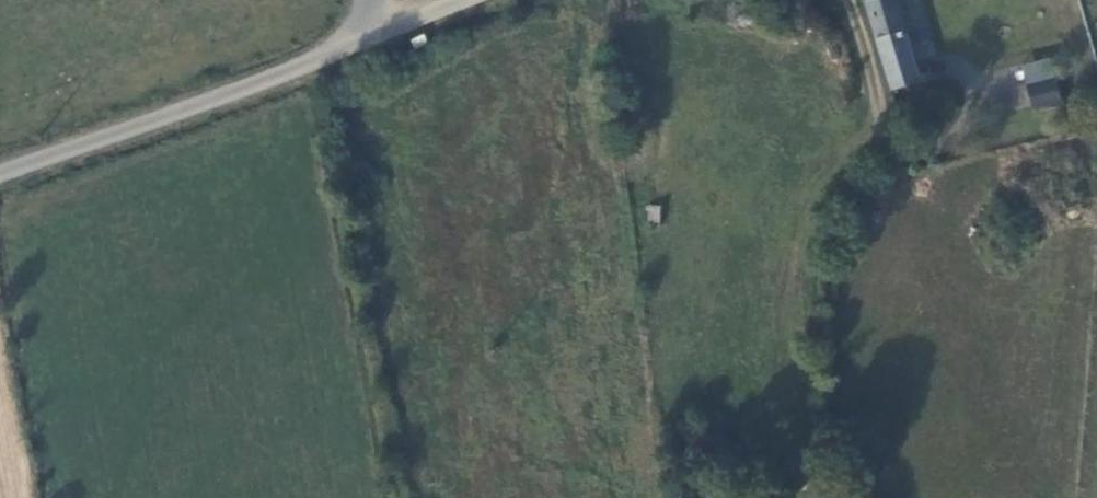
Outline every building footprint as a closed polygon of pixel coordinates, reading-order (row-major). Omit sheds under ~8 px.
[(899,0),(867,0),(893,86),(922,77),(899,0)] [(1051,57),(1021,66),(1033,110),(1064,102),(1051,57)]
